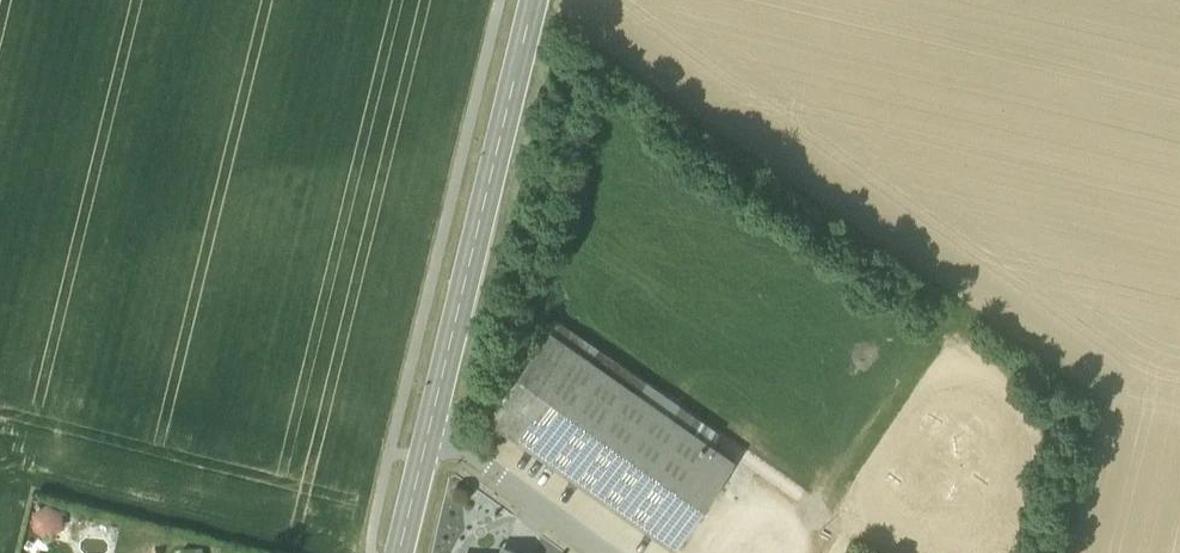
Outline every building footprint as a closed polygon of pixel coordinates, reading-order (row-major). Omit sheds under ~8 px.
[(735,458),(548,325),(485,413),(673,545),(735,458)] [(53,498),(33,493),(24,527),(46,531),(53,498)] [(24,527),(18,552),(20,552),(43,552),(46,531),(24,527)]
